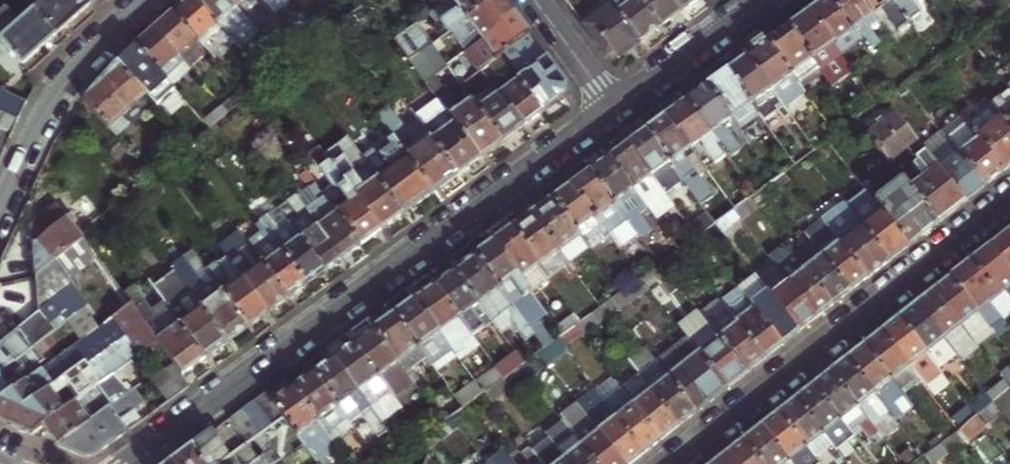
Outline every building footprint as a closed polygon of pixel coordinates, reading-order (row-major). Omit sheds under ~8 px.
[(54,36),(78,15),(95,0),(43,0),(32,10),(54,36)] [(171,13),(208,55),(214,62),(233,45),(217,27),(194,0),(186,0),(183,3),(171,13)] [(217,27),(233,45),(238,51),(256,35),(254,33),(226,0),(194,0),(217,27)] [(274,16),(260,0),(226,0),(254,33),(274,16)] [(292,0),(260,0),(274,16),(292,0)] [(429,17),(437,28),(441,25),(449,36),(497,0),(453,0),(429,17)] [(462,58),(481,44),(482,45),(499,33),(497,30),(514,17),(507,9),(501,0),(497,0),(449,36),(447,37),(462,58)] [(565,4),(604,58),(610,54),(616,62),(629,52),(638,45),(605,0),(562,0),(565,4)] [(638,45),(654,34),(659,30),(637,0),(605,0),(638,45)] [(679,16),(668,0),(637,0),(659,30),(673,20),(679,16)] [(679,16),(692,6),(698,1),(697,0),(668,0),(679,16)] [(860,44),(828,0),(819,6),(808,14),(806,16),(819,34),(822,31),(835,49),(833,50),(840,59),(860,44)] [(861,4),(858,0),(828,0),(860,44),(868,55),(879,47),(869,34),(864,26),(873,19),(876,16),(865,1),(861,4)] [(909,26),(890,0),(858,0),(861,4),(865,1),(876,16),(882,12),(888,20),(898,34),(909,26)] [(909,26),(920,18),(910,5),(906,0),(890,0),(909,26)] [(22,65),(30,58),(54,36),(32,10),(19,21),(3,3),(0,6),(0,40),(22,65)] [(876,16),(873,19),(878,27),(888,20),(882,12),(876,16)] [(190,72),(208,55),(171,13),(163,20),(152,29),(190,72)] [(346,22),(353,32),(364,24),(356,13),(346,22)] [(802,19),(787,29),(817,69),(830,87),(850,72),(840,59),(833,50),(835,49),(822,31),(819,34),(806,16),(802,19)] [(497,30),(499,33),(482,45),(481,44),(462,58),(477,78),(484,73),(493,67),(503,60),(509,55),(514,52),(530,40),(522,28),(514,17),(497,30)] [(873,19),(864,26),(869,34),(878,27),(873,19)] [(432,48),(416,26),(394,43),(410,65),(432,48)] [(145,36),(133,46),(170,89),(190,72),(152,29),(145,36)] [(817,69),(787,29),(779,35),(767,44),(797,84),(817,69)] [(514,52),(503,60),(544,114),(560,103),(565,88),(530,40),(514,52)] [(758,51),(747,59),(745,60),(758,77),(761,75),(773,92),(771,94),(784,111),(806,95),(797,84),(767,44),(758,51)] [(940,62),(949,55),(952,53),(946,45),(934,54),(940,62)] [(170,89),(133,46),(124,54),(115,62),(144,96),(156,110),(174,93),(170,89)] [(492,152),(503,144),(478,111),(473,104),(470,100),(458,109),(435,78),(447,69),(432,48),(410,65),(436,101),(447,114),(481,160),(492,152)] [(493,67),(509,89),(500,96),(496,98),(508,115),(512,111),(525,128),(536,120),(544,114),(503,60),(493,67)] [(758,77),(745,60),(739,65),(727,74),(751,107),(759,117),(764,125),(779,114),(783,120),(788,117),(784,111),(771,94),(773,92),(761,75),(758,77)] [(83,102),(106,128),(120,116),(144,96),(115,62),(95,87),(83,102)] [(490,82),(484,73),(477,78),(462,89),(469,98),(490,82)] [(751,107),(727,74),(713,84),(708,88),(732,121),(751,107)] [(473,104),(478,111),(496,98),(500,96),(494,88),(473,104)] [(732,121),(708,88),(697,95),(688,102),(729,159),(732,163),(742,156),(729,140),(723,131),(734,123),(732,121)] [(19,122),(28,103),(0,90),(0,112),(19,122)] [(247,100),(240,91),(220,107),(227,116),(247,100)] [(388,130),(435,194),(451,182),(460,176),(426,130),(420,122),(407,132),(389,108),(388,109),(375,92),(365,100),(388,130)] [(508,115),(496,98),(478,111),(503,144),(517,134),(525,128),(512,111),(508,115)] [(426,130),(447,114),(436,101),(416,116),(420,122),(426,130)] [(989,106),(984,101),(979,105),(985,113),(977,120),(971,112),(961,119),(1004,175),(1009,170),(1009,134),(989,106)] [(717,168),(729,159),(688,102),(678,109),(667,117),(665,119),(678,137),(683,134),(695,150),(701,146),(707,155),(717,168)] [(994,102),(989,106),(1009,134),(1009,112),(1003,103),(998,107),(994,102)] [(200,123),(207,131),(227,116),(220,107),(200,123)] [(751,107),(732,121),(734,123),(740,131),(759,117),(751,107)] [(13,137),(17,127),(19,122),(0,112),(0,132),(13,137)] [(915,170),(924,182),(911,192),(938,227),(957,212),(966,205),(922,150),(893,113),(865,134),(890,166),(908,153),(919,167),(915,170)] [(426,130),(460,176),(473,166),(481,160),(447,114),(426,130)] [(120,116),(106,128),(111,134),(125,122),(120,116)] [(683,134),(678,137),(665,119),(657,124),(646,132),(683,182),(702,208),(714,199),(701,182),(684,159),(692,152),(695,150),(683,134)] [(959,137),(950,144),(986,189),(997,180),(1004,175),(961,119),(951,127),(959,137)] [(734,123),(723,131),(729,140),(740,131),(734,123)] [(959,137),(951,127),(942,133),(950,144),(959,137)] [(418,206),(435,194),(388,130),(367,145),(377,157),(366,165),(404,217),(418,206)] [(6,152),(11,141),(13,137),(0,132),(0,149),(6,152)] [(665,196),(683,182),(646,132),(639,138),(628,146),(661,190),(665,196)] [(942,133),(922,150),(966,205),(978,195),(986,189),(950,144),(942,133)] [(393,225),(404,217),(366,165),(357,153),(346,138),(324,155),(381,233),(393,225)] [(377,157),(367,145),(357,153),(366,165),(377,157)] [(665,196),(661,190),(628,146),(617,154),(609,159),(642,204),(648,212),(656,223),(675,209),(665,196)] [(707,155),(701,146),(695,150),(692,152),(699,162),(707,155)] [(692,152),(684,159),(701,182),(709,176),(699,162),(692,152)] [(322,194),(361,248),(372,240),(381,233),(324,155),(314,162),(332,187),(322,194)] [(642,204),(609,159),(600,166),(591,173),(641,240),(643,242),(655,233),(642,216),(648,212),(642,204)] [(584,178),(572,187),(569,189),(582,206),(586,202),(598,219),(595,221),(610,240),(620,255),(641,240),(591,173),(584,178)] [(928,234),(938,227),(911,192),(900,179),(873,200),(911,248),(928,234)] [(305,192),(314,204),(306,210),(318,227),(315,228),(329,246),(332,244),(343,261),(356,251),(361,248),(322,194),(315,184),(305,192)] [(582,206),(569,189),(564,193),(552,201),(581,240),(586,247),(600,238),(604,244),(610,240),(595,221),(598,219),(586,202),(582,206)] [(314,204),(305,192),(297,198),(306,210),(314,204)] [(904,254),(911,248),(873,200),(866,192),(846,208),(890,264),(904,254)] [(299,215),(306,210),(297,198),(295,196),(289,201),(299,215)] [(282,200),(285,204),(277,210),(325,274),(335,267),(343,261),(332,244),(329,246),(315,228),(318,227),(306,210),(299,215),(289,201),(286,197),(282,200)] [(735,211),(732,213),(739,221),(741,223),(758,210),(750,200),(735,211)] [(581,240),(552,201),(547,205),(532,216),(560,255),(581,240)] [(735,211),(729,203),(709,217),(715,225),(732,213),(735,211)] [(81,240),(56,204),(31,226),(36,278),(81,240)] [(843,205),(823,221),(870,280),(885,269),(890,264),(846,208),(843,205)] [(276,208),(259,221),(259,222),(307,287),(318,279),(325,274),(277,210),(276,208)] [(706,213),(688,227),(696,239),(697,238),(715,225),(709,217),(706,213)] [(732,213),(715,225),(721,234),(739,221),(732,213)] [(560,255),(532,216),(525,221),(511,231),(540,270),(560,255)] [(862,286),(870,280),(823,221),(805,234),(852,295),(862,286)] [(299,293),(307,287),(259,222),(254,226),(259,232),(246,242),(289,301),(299,293)] [(696,239),(688,227),(669,241),(678,253),(680,252),(696,239)] [(540,270),(511,231),(507,234),(494,244),(523,282),(540,270)] [(281,307),(289,301),(246,242),(239,233),(220,247),(227,257),(242,278),(269,315),(281,307)] [(847,299),(852,295),(805,234),(788,248),(835,308),(847,299)] [(1006,237),(992,248),(1009,271),(1009,234),(1006,237)] [(101,266),(81,240),(36,278),(38,305),(70,308),(77,317),(83,312),(68,292),(101,266)] [(581,240),(560,255),(567,265),(588,249),(586,247),(581,240)] [(522,303),(532,295),(523,282),(494,244),(488,249),(475,258),(533,338),(544,352),(553,345),(538,325),(522,303)] [(835,308),(788,248),(781,253),(778,249),(767,257),(779,272),(818,322),(829,312),(835,308)] [(992,248),(987,251),(972,263),(1009,312),(1009,271),(992,248)] [(219,351),(229,344),(171,266),(163,255),(142,271),(149,280),(207,360),(219,351)] [(547,280),(567,265),(560,255),(540,270),(547,280)] [(195,275),(182,257),(171,266),(229,344),(240,336),(248,330),(212,280),(204,286),(195,275)] [(233,285),(242,278),(227,257),(217,264),(233,285)] [(525,344),(533,338),(475,258),(469,263),(456,272),(482,307),(495,325),(506,317),(512,326),(525,344)] [(216,262),(205,271),(212,280),(248,330),(261,320),(269,315),(242,278),(233,285),(217,264),(216,262)] [(1009,322),(1009,312),(972,263),(967,268),(952,279),(997,337),(1004,346),(1009,341),(1009,332),(1005,326),(1009,322)] [(204,286),(212,280),(205,271),(203,269),(195,275),(204,286)] [(547,280),(540,270),(523,282),(532,295),(549,283),(547,280)] [(482,307),(456,272),(450,277),(436,287),(475,339),(487,330),(474,312),(482,307)] [(770,282),(775,289),(769,293),(801,334),(813,325),(818,322),(779,272),(768,280),(770,282)] [(795,339),(801,334),(769,293),(764,287),(757,278),(739,291),(784,348),(795,339)] [(640,281),(621,295),(609,304),(615,312),(648,287),(642,279),(640,281)] [(997,337),(952,279),(946,284),(935,293),(979,350),(997,337)] [(198,367),(207,360),(149,280),(136,290),(133,286),(121,294),(130,306),(159,345),(175,368),(183,378),(198,367)] [(769,293),(775,289),(770,282),(764,287),(769,293)] [(430,317),(443,335),(441,337),(453,353),(458,359),(461,364),(481,348),(475,339),(436,287),(428,293),(416,302),(413,304),(425,320),(430,317)] [(778,353),(784,348),(739,291),(722,305),(767,362),(778,353)] [(935,293),(928,298),(917,306),(957,358),(963,366),(980,352),(979,350),(935,293)] [(538,325),(549,317),(532,295),(522,303),(538,325)] [(718,300),(701,313),(750,375),(762,365),(767,362),(722,305),(718,300)] [(425,320),(413,304),(409,307),(395,317),(427,360),(432,368),(453,353),(441,337),(443,335),(430,317),(425,320)] [(38,305),(39,315),(0,346),(0,376),(41,344),(68,324),(77,317),(70,308),(38,305)] [(65,354),(76,369),(93,393),(112,379),(159,345),(130,306),(97,330),(81,342),(65,354)] [(957,358),(917,306),(912,310),(900,320),(940,371),(957,358)] [(482,307),(474,312),(487,330),(495,325),(482,307)] [(750,375),(701,313),(698,310),(678,326),(687,337),(729,391),(744,380),(750,375)] [(77,317),(68,324),(81,342),(97,330),(83,312),(77,317)] [(557,329),(564,337),(574,329),(580,325),(574,316),(557,329)] [(427,360),(395,317),(389,321),(375,332),(416,387),(421,383),(412,371),(427,360)] [(495,325),(501,334),(512,326),(506,317),(495,325)] [(940,371),(900,320),(895,323),(883,333),(923,385),(934,399),(952,386),(940,371)] [(574,329),(564,337),(555,344),(562,353),(581,338),(574,329)] [(416,387),(375,332),(366,338),(355,346),(397,404),(417,389),(416,387)] [(923,385),(883,333),(879,337),(866,346),(906,398),(923,385)] [(729,391),(687,337),(655,362),(698,416),(718,400),(729,391)] [(28,382),(18,369),(22,365),(26,370),(48,353),(41,344),(0,376),(0,403),(28,382)] [(553,345),(544,352),(539,355),(547,366),(563,355),(562,353),(555,344),(553,345)] [(397,404),(355,346),(345,353),(334,362),(384,430),(405,415),(397,404)] [(906,398),(866,346),(861,351),(849,360),(898,424),(915,410),(906,398)] [(453,353),(432,368),(437,374),(458,359),(453,353)] [(505,381),(525,366),(518,356),(497,370),(505,381)] [(898,424),(849,360),(843,364),(832,374),(881,437),(886,443),(903,430),(898,424)] [(384,430),(334,362),(326,367),(314,377),(350,427),(361,419),(377,439),(386,433),(384,430)] [(692,421),(698,416),(655,362),(637,376),(680,430),(692,421)] [(164,376),(179,397),(191,389),(183,378),(175,368),(164,376)] [(53,387),(41,372),(28,382),(0,403),(0,423),(7,426),(32,438),(45,428),(93,393),(76,369),(53,387)] [(475,384),(484,396),(486,395),(503,382),(505,381),(497,370),(496,369),(475,384)] [(871,445),(881,437),(832,374),(827,378),(815,387),(852,437),(856,441),(864,436),(871,445)] [(168,405),(179,397),(164,376),(154,384),(168,405)] [(680,430),(637,376),(620,389),(663,443),(676,433),(680,430)] [(350,427),(314,377),(305,383),(293,392),(328,439),(331,443),(351,428),(350,427)] [(51,438),(59,448),(71,439),(91,425),(85,417),(121,390),(112,379),(93,393),(45,428),(51,438)] [(663,443),(620,389),(612,379),(593,394),(644,458),(657,448),(663,443)] [(511,392),(503,382),(486,395),(493,405),(511,392)] [(468,408),(484,396),(475,384),(455,398),(464,411),(468,408)] [(1009,394),(1009,391),(1006,385),(989,399),(995,407),(1009,394)] [(593,394),(588,387),(573,399),(577,404),(623,463),(637,463),(639,462),(644,458),(593,394)] [(852,437),(815,387),(809,392),(798,400),(836,450),(852,437)] [(455,398),(450,391),(429,405),(444,425),(450,421),(464,411),(455,398)] [(96,459),(129,434),(122,425),(134,415),(146,405),(136,392),(91,425),(71,439),(59,448),(58,449),(75,457),(78,458),(84,460),(87,461),(90,461),(93,460),(96,459)] [(314,449),(328,439),(293,392),(285,398),(274,406),(286,423),(312,459),(318,455),(314,449)] [(995,407),(999,411),(1001,415),(1009,407),(1009,394),(995,407)] [(273,432),(286,423),(274,406),(268,397),(255,406),(273,432)] [(995,407),(989,399),(972,412),(978,420),(979,419),(995,407)] [(836,450),(798,400),(792,405),(780,414),(818,463),(831,453),(835,458),(840,455),(836,450)] [(577,404),(559,418),(562,421),(595,463),(623,463),(577,404)] [(273,432),(255,406),(244,414),(263,439),(264,439),(273,432)] [(995,407),(979,419),(982,424),(999,411),(995,407)] [(961,434),(978,420),(972,412),(971,411),(954,424),(961,434)] [(263,439),(244,414),(232,423),(251,448),(252,447),(257,444),(263,439)] [(790,463),(819,463),(818,463),(780,414),(776,418),(763,428),(790,463)] [(122,425),(129,434),(142,424),(134,415),(122,425)] [(978,420),(961,434),(967,441),(985,427),(982,424),(979,419),(978,420)] [(444,425),(433,434),(441,444),(458,430),(450,421),(444,425)] [(544,435),(567,463),(595,463),(562,421),(544,435)] [(763,463),(790,463),(763,428),(757,432),(746,441),(763,463)] [(523,443),(539,463),(567,463),(544,435),(540,430),(523,443)] [(433,434),(416,446),(425,457),(441,444),(433,434)] [(961,434),(944,447),(950,454),(967,441),(961,434)] [(234,460),(216,435),(176,463),(228,463),(234,460)] [(263,439),(257,444),(268,459),(271,457),(272,450),(264,439),(263,439)] [(325,458),(336,450),(331,443),(328,439),(314,449),(318,455),(312,459),(314,462),(323,455),(325,458)] [(523,443),(521,441),(517,444),(517,450),(522,456),(521,457),(527,463),(539,463),(523,443)] [(736,463),(763,463),(746,441),(742,444),(729,454),(736,463)] [(228,463),(261,463),(263,462),(252,447),(251,448),(239,457),(234,460),(228,463)] [(929,463),(937,463),(950,454),(944,447),(926,461),(929,463)] [(504,454),(491,463),(512,463),(504,454)] [(729,454),(724,459),(717,463),(736,463),(729,454)] [(325,458),(323,455),(314,462),(316,463),(329,463),(325,458)] [(1007,455),(996,463),(1009,463),(1009,459),(1007,455)]
